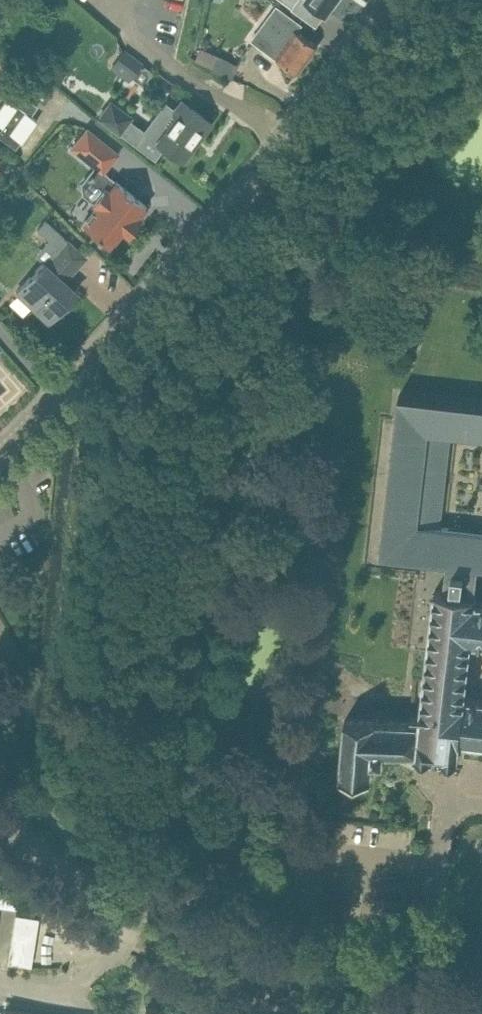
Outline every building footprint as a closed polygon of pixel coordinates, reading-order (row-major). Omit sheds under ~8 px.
[(327,12),(335,0),(311,0),(327,12)] [(5,24),(12,12),(0,3),(0,21),(5,24)] [(276,5),(253,37),(258,40),(283,59),(299,71),(318,45),(302,33),(297,30),(301,23),(276,5)] [(233,79),(239,64),(201,47),(196,60),(213,68),(212,70),(233,79)] [(126,50),(111,68),(128,81),(131,77),(141,86),(153,72),(126,50)] [(0,103),(0,124),(4,126),(0,132),(0,136),(15,148),(43,108),(14,88),(7,98),(5,96),(0,103)] [(111,101),(99,118),(155,158),(163,146),(182,160),(193,145),(191,144),(209,120),(181,101),(174,112),(178,114),(167,130),(152,120),(145,130),(129,119),(132,116),(111,101)] [(118,153),(87,127),(72,147),(102,172),(118,153)] [(146,205),(116,180),(109,190),(105,187),(92,204),(95,207),(82,222),(109,244),(122,228),(128,233),(142,217),(138,214),(146,205)] [(46,262),(44,260),(19,287),(22,290),(29,283),(43,297),(34,307),(49,320),(76,291),(64,280),(86,256),(67,239),(46,262)] [(476,599),(480,565),(481,565),(481,532),(440,527),(450,438),(481,442),(481,404),(399,395),(380,553),(447,561),(444,589),(436,588),(421,716),(412,715),(412,720),(346,718),(340,776),(371,778),(373,760),(383,761),(384,750),(417,751),(417,753),(458,758),(460,740),(481,743),(481,699),(466,697),(472,641),(481,642),(481,600),(476,599)] [(16,907),(18,891),(0,889),(0,905),(16,907)] [(38,917),(16,914),(8,962),(31,965),(38,917)] [(157,1010),(157,1008),(145,1006),(144,1013),(181,1013),(157,1010)]
